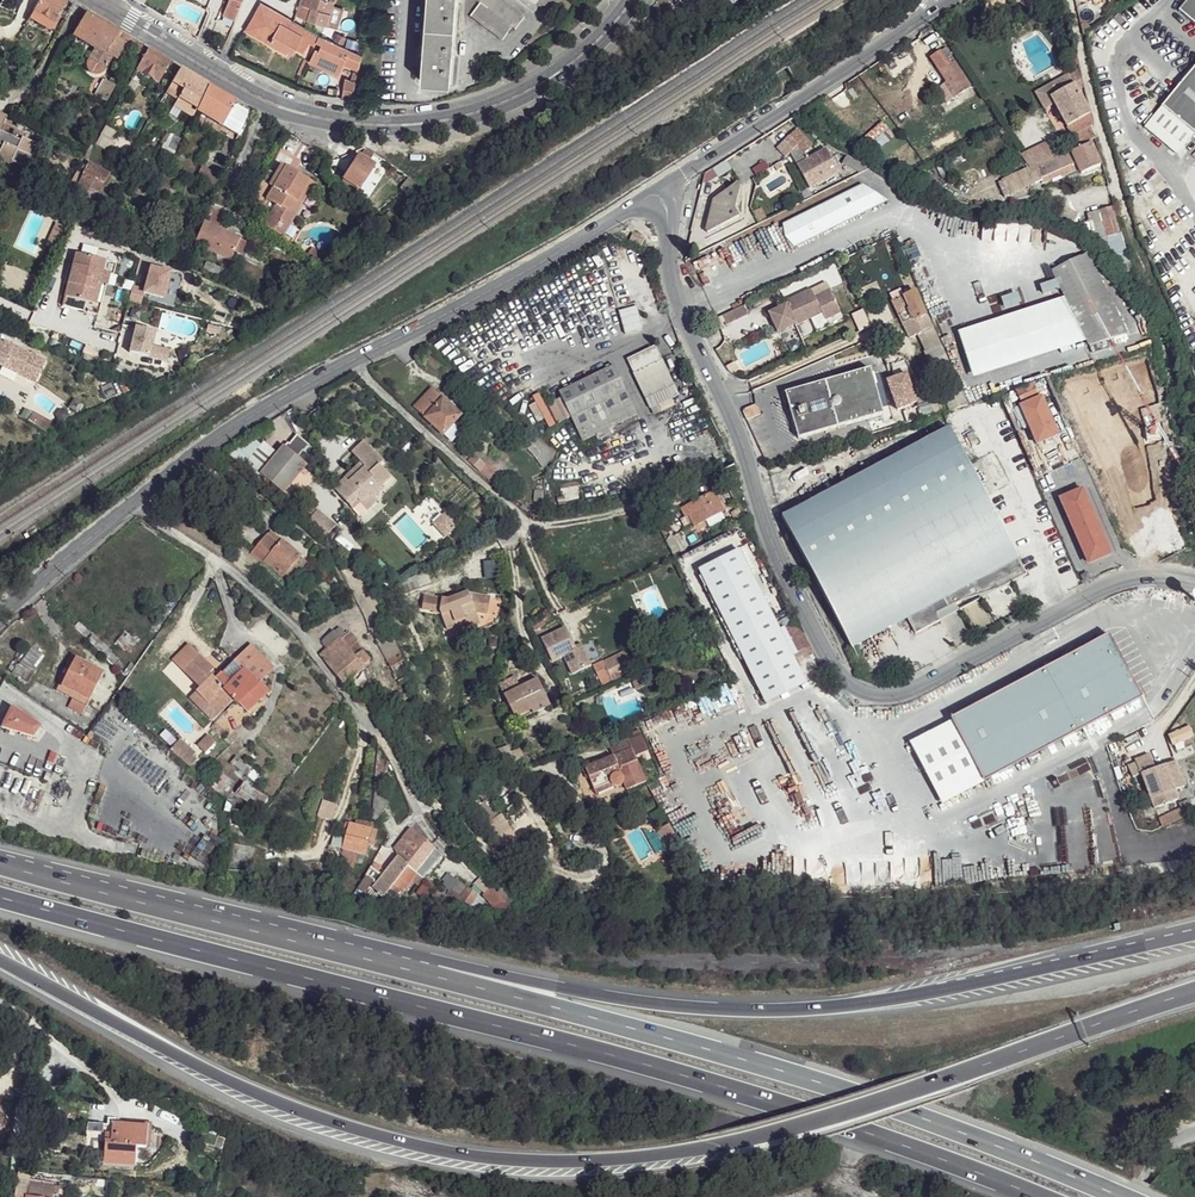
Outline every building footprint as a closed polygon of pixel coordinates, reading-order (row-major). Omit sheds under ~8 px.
[(20,15),(29,20),(30,17),(40,0),(29,0),(20,15)] [(66,2),(64,0),(40,0),(30,17),(50,29),(66,2)] [(220,15),(236,22),(246,0),(227,0),(220,15)] [(298,4),(309,7),(305,18),(325,25),(333,3),(325,0),(300,0),(298,4)] [(420,81),(450,84),(456,0),(427,0),(420,81)] [(500,0),(473,0),(479,4),(470,17),(501,41),(511,28),(514,30),(524,17),(500,0)] [(547,12),(555,0),(531,0),(547,12)] [(1011,0),(1016,9),(1020,5),(1017,3),(1015,0),(1012,0),(1011,0)] [(1176,11),(1194,27),(1194,0),(1186,0),(1176,11)] [(292,22),(260,2),(246,25),(244,29),(266,44),(270,41),(285,50),(292,48),(300,53),(306,44),(312,47),(317,37),(292,22)] [(1020,5),(1016,9),(1033,13),(1035,4),(1023,2),(1020,5)] [(119,33),(88,14),(74,36),(97,49),(107,54),(119,33)] [(126,47),(130,40),(119,33),(107,54),(97,49),(91,59),(89,62),(89,65),(90,69),(94,72),(98,74),(103,72),(105,70),(113,57),(119,60),(126,47)] [(345,38),(337,33),(333,40),(341,45),(345,38)] [(359,55),(324,39),(318,51),(334,59),(353,67),(359,55)] [(144,48),(130,40),(126,47),(140,56),(144,48)] [(169,64),(148,50),(137,70),(158,82),(169,64)] [(318,51),(316,51),(312,63),(329,70),(334,59),(318,51)] [(940,54),(931,60),(940,72),(949,66),(940,54)] [(17,62),(8,56),(3,63),(13,67),(17,62)] [(949,66),(940,72),(946,82),(947,84),(945,85),(954,97),(970,87),(954,63),(949,66)] [(1161,106),(1185,126),(1194,133),(1194,134),(1194,64),(1161,106)] [(207,86),(179,70),(170,86),(181,93),(177,101),(195,112),(207,86)] [(1067,73),(1051,83),(1054,89),(1071,80),(1067,73)] [(94,94),(108,98),(114,82),(100,78),(94,94)] [(355,83),(345,80),(338,98),(351,100),(351,97),(355,83)] [(1071,80),(1054,89),(1057,93),(1072,83),(1071,80)] [(946,82),(936,89),(937,90),(946,102),(954,97),(945,85),(947,84),(946,82)] [(1051,83),(1034,92),(1038,99),(1054,89),(1051,83)] [(1054,89),(1038,99),(1044,109),(1052,104),(1066,127),(1077,121),(1089,113),(1072,83),(1057,93),(1054,89)] [(181,93),(170,86),(164,95),(176,102),(177,101),(181,93)] [(225,97),(208,86),(197,111),(211,120),(215,113),(225,97)] [(249,111),(225,97),(215,113),(242,128),(249,111)] [(195,112),(177,101),(176,102),(172,109),(191,120),(193,116),(195,112)] [(1161,106),(1143,127),(1176,155),(1194,133),(1185,126),(1161,106)] [(1089,113),(1077,121),(1083,131),(1089,128),(1093,125),(1089,113)] [(0,116),(0,146),(2,146),(0,150),(0,155),(4,157),(3,159),(12,163),(13,161),(27,167),(32,156),(29,155),(34,143),(22,138),(22,140),(18,139),(12,137),(1,132),(6,119),(0,116)] [(1077,121),(1066,127),(1073,136),(1077,134),(1083,131),(1077,121)] [(25,127),(20,124),(12,137),(18,139),(24,130),(25,127)] [(112,128),(106,125),(103,130),(101,133),(110,137),(112,133),(112,128)] [(1083,131),(1077,134),(1082,143),(1095,136),(1089,128),(1083,131)] [(798,129),(778,148),(787,157),(791,154),(811,189),(840,173),(827,149),(809,159),(805,154),(813,146),(798,129)] [(1047,143),(1021,156),(1028,168),(1054,155),(1047,143)] [(1090,144),(1071,153),(1080,173),(1099,165),(1090,144)] [(357,157),(339,185),(354,195),(373,166),(369,163),(373,155),(366,150),(360,159),(357,157)] [(1028,168),(997,184),(1004,198),(1036,183),(1033,177),(1049,170),(1047,167),(1060,160),(1057,155),(1056,154),(1054,155),(1028,168)] [(847,158),(842,166),(859,173),(869,168),(847,158)] [(108,174),(89,163),(82,175),(77,173),(69,187),(83,195),(94,178),(103,183),(108,174)] [(271,205),(260,224),(278,235),(290,217),(284,213),(290,202),(293,204),(307,183),(280,165),(266,185),(270,187),(262,199),(271,205)] [(164,178),(166,173),(153,167),(151,171),(164,178)] [(713,241),(766,220),(761,207),(753,211),(750,204),(746,206),(732,172),(706,183),(719,214),(704,220),(713,241)] [(169,175),(166,173),(164,178),(158,190),(165,194),(169,186),(165,184),(169,175)] [(1049,176),(1036,183),(1041,194),(1048,191),(1047,187),(1053,184),(1049,176)] [(311,185),(307,183),(293,204),(290,202),(284,213),(290,217),(311,185)] [(865,184),(783,226),(796,246),(888,199),(865,184)] [(1110,209),(1100,212),(1108,237),(1118,233),(1110,209)] [(237,240),(202,223),(193,244),(205,250),(206,250),(228,260),(237,240)] [(61,229),(51,224),(42,242),(52,248),(61,229)] [(162,236),(142,227),(140,233),(150,238),(147,245),(156,249),(162,236)] [(205,250),(193,244),(190,251),(196,254),(202,256),(206,250),(205,250)] [(306,249),(300,258),(310,265),(316,255),(306,249)] [(115,260),(75,250),(63,303),(90,308),(99,310),(108,270),(113,271),(115,260)] [(196,254),(190,251),(187,257),(194,260),(196,254)] [(1086,257),(1052,274),(1065,300),(1088,343),(1092,349),(1127,336),(1086,257)] [(166,268),(147,263),(142,285),(131,282),(127,297),(138,300),(141,288),(161,293),(166,268)] [(784,304),(766,313),(775,332),(792,324),(793,326),(819,313),(823,320),(838,313),(828,291),(812,298),(809,290),(783,302),(784,304)] [(1003,309),(1019,303),(1015,291),(999,297),(1003,309)] [(914,293),(893,302),(906,334),(921,326),(930,322),(926,314),(924,315),(914,293)] [(1047,356),(1088,343),(1065,300),(1029,311),(1047,356)] [(619,310),(626,332),(643,327),(636,305),(619,310)] [(742,306),(720,316),(724,325),(746,314),(742,306)] [(1047,356),(1029,311),(959,333),(974,379),(1047,356)] [(930,322),(921,326),(953,395),(918,405),(922,417),(951,408),(952,410),(967,405),(930,322)] [(0,344),(0,366),(34,383),(45,362),(12,345),(10,349),(2,345),(0,344)] [(657,345),(626,359),(633,374),(664,360),(657,345)] [(613,365),(559,390),(581,441),(637,417),(613,365)] [(869,367),(784,393),(798,438),(883,412),(869,367)] [(901,377),(888,381),(897,408),(910,404),(907,393),(905,385),(901,377)] [(1166,386),(1133,401),(1136,408),(1139,412),(1168,399),(1166,386)] [(432,390),(416,406),(426,418),(443,401),(432,390)] [(1040,399),(1021,409),(1037,445),(1057,436),(1040,399)] [(443,401),(426,418),(443,434),(461,416),(443,401)] [(1119,408),(1098,419),(1102,427),(1108,423),(1123,414),(1119,408)] [(1123,414),(1108,423),(1124,455),(1154,440),(1139,412),(1136,408),(1123,414)] [(1159,421),(1161,439),(1173,438),(1171,420),(1159,421)] [(946,423),(780,511),(850,643),(905,614),(913,630),(1025,571),(946,423)] [(293,445),(304,449),(307,442),(296,437),(293,445)] [(371,497),(390,478),(378,465),(382,461),(372,450),(364,441),(350,453),(360,463),(365,468),(348,483),(346,479),(333,488),(349,506),(356,500),(359,503),(369,494),(371,497)] [(285,445),(261,473),(285,494),(309,465),(285,445)] [(475,455),(470,463),(496,487),(505,476),(488,462),(486,465),(475,455)] [(1111,553),(1081,484),(1055,495),(1085,564),(1111,553)] [(715,492),(682,509),(687,518),(690,516),(696,527),(725,511),(715,492)] [(356,500),(349,506),(358,517),(375,501),(371,497),(369,494),(359,503),(356,500)] [(444,511),(432,523),(446,536),(458,524),(444,511)] [(319,514),(309,525),(328,541),(338,528),(319,514)] [(681,534),(673,537),(677,545),(685,541),(681,534)] [(267,537),(252,555),(264,565),(267,562),(284,575),(299,558),(281,543),(279,547),(274,542),(267,537)] [(685,541),(677,545),(683,554),(689,550),(685,541)] [(422,597),(420,609),(440,612),(445,628),(453,625),(453,621),(476,613),(483,615),(477,596),(466,595),(465,593),(443,601),(422,597)] [(488,597),(477,596),(483,615),(486,614),(488,597)] [(476,613),(453,621),(453,625),(456,629),(478,621),(476,613)] [(796,625),(779,633),(790,656),(807,647),(796,625)] [(565,630),(541,641),(551,661),(574,651),(565,630)] [(779,633),(767,639),(783,671),(812,656),(807,647),(790,656),(779,633)] [(350,634),(342,641),(350,649),(359,643),(350,634)] [(1108,637),(952,720),(985,782),(1141,699),(1108,637)] [(340,638),(320,656),(344,685),(366,667),(365,666),(357,658),(350,649),(342,641),(340,638)] [(26,682),(43,656),(29,646),(12,672),(26,682)] [(574,651),(564,656),(574,677),(592,668),(583,647),(574,651)] [(78,648),(61,681),(78,690),(81,684),(67,676),(81,650),(78,648)] [(221,702),(227,708),(234,701),(247,714),(268,693),(261,685),(273,673),(250,650),(236,664),(220,681),(217,684),(210,676),(213,673),(188,648),(174,662),(201,690),(197,693),(213,710),(221,702)] [(78,690),(74,698),(88,706),(110,664),(81,650),(67,676),(81,684),(78,690)] [(363,653),(357,658),(365,666),(371,662),(363,653)] [(625,653),(592,668),(597,678),(631,663),(625,653)] [(402,655),(388,661),(397,683),(407,679),(404,672),(408,670),(402,656),(402,655)] [(213,673),(210,676),(217,684),(220,681),(213,673)] [(641,677),(632,681),(636,689),(645,685),(641,677)] [(535,680),(502,696),(513,717),(528,711),(546,702),(535,680)] [(213,710),(197,693),(191,700),(213,722),(227,708),(221,702),(213,710)] [(546,702),(528,711),(531,714),(548,706),(546,702)] [(779,704),(765,710),(771,726),(785,720),(779,704)] [(42,724),(12,706),(0,725),(31,736),(42,724)] [(1168,731),(1173,752),(1194,746),(1189,726),(1168,731)] [(167,732),(161,738),(174,749),(175,747),(186,757),(190,751),(167,732)] [(610,757),(582,770),(594,797),(614,788),(610,784),(609,781),(614,777),(619,776),(622,780),(622,785),(626,792),(643,784),(636,766),(634,760),(645,754),(636,733),(624,739),(626,743),(607,750),(610,757)] [(208,734),(198,745),(206,753),(216,742),(208,734)] [(645,754),(634,760),(636,766),(648,761),(645,754)] [(1147,756),(1134,761),(1135,764),(1140,776),(1153,770),(1147,756)] [(1153,771),(1140,776),(1150,800),(1171,792),(1183,787),(1174,762),(1153,771)] [(1135,764),(1127,768),(1131,780),(1140,776),(1135,764)] [(622,780),(619,776),(614,777),(609,781),(610,784),(614,788),(616,789),(620,787),(622,785),(622,780)] [(224,780),(219,786),(224,792),(230,786),(224,780)] [(242,780),(234,795),(261,810),(269,796),(242,780)] [(333,791),(330,802),(338,804),(341,793),(333,791)] [(1171,792),(1150,800),(1153,809),(1174,800),(1171,792)] [(1179,810),(1158,820),(1161,827),(1193,813),(1188,801),(1177,806),(1179,810)] [(233,811),(229,825),(244,828),(247,815),(233,811)] [(352,824),(345,849),(355,852),(365,854),(370,829),(357,825),(352,824)] [(664,829),(652,833),(661,853),(672,848),(664,829)] [(376,885),(386,893),(394,899),(415,873),(424,881),(443,857),(426,843),(410,830),(392,849),(400,856),(398,858),(376,885)] [(355,852),(353,862),(362,864),(365,854),(355,852)] [(364,875),(376,885),(383,876),(370,866),(364,875)] [(307,873),(304,886),(309,888),(313,875),(307,873)] [(496,882),(482,895),(500,913),(514,900),(496,882)] [(465,886),(459,892),(463,895),(469,889),(465,886)] [(463,895),(459,901),(467,908),(477,896),(469,889),(463,895)] [(106,1129),(103,1144),(106,1145),(137,1148),(145,1149),(148,1134),(106,1129)] [(106,1145),(103,1163),(134,1167),(137,1148),(106,1145)] [(16,1196),(52,1196),(53,1188),(18,1182),(16,1196)]
